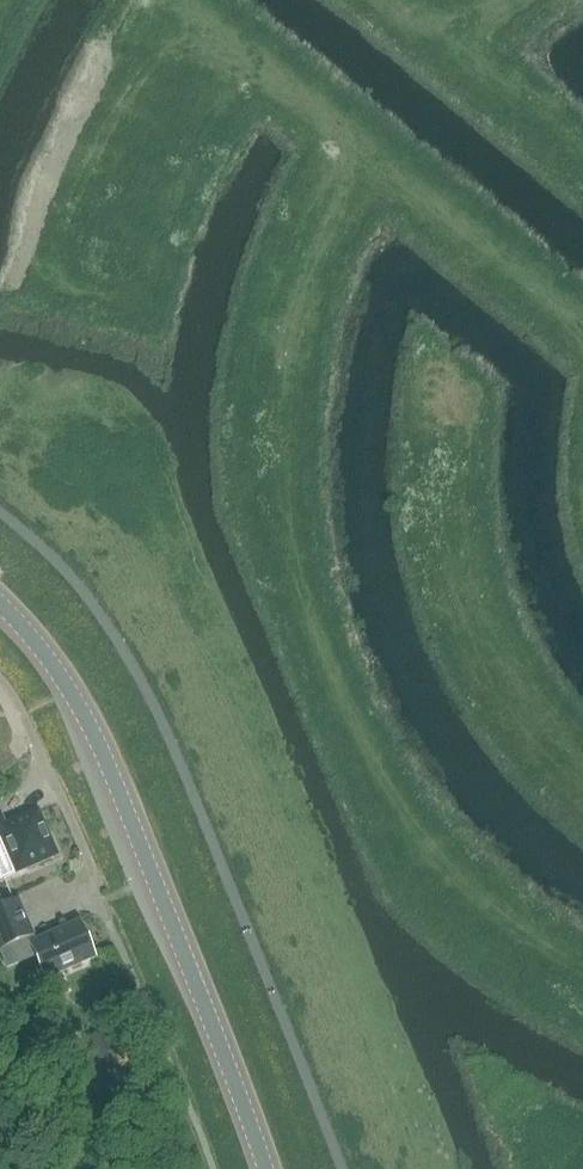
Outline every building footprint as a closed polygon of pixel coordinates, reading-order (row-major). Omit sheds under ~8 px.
[(0,839),(1,841),(0,842),(0,861),(6,876),(13,872),(14,874),(57,856),(38,811),(5,825),(0,813),(0,839)] [(29,938),(21,920),(26,917),(17,898),(0,906),(0,951),(29,938)] [(45,980),(95,958),(79,921),(29,943),(45,980)] [(98,1030),(87,1035),(99,1056),(110,1051),(98,1030)]
